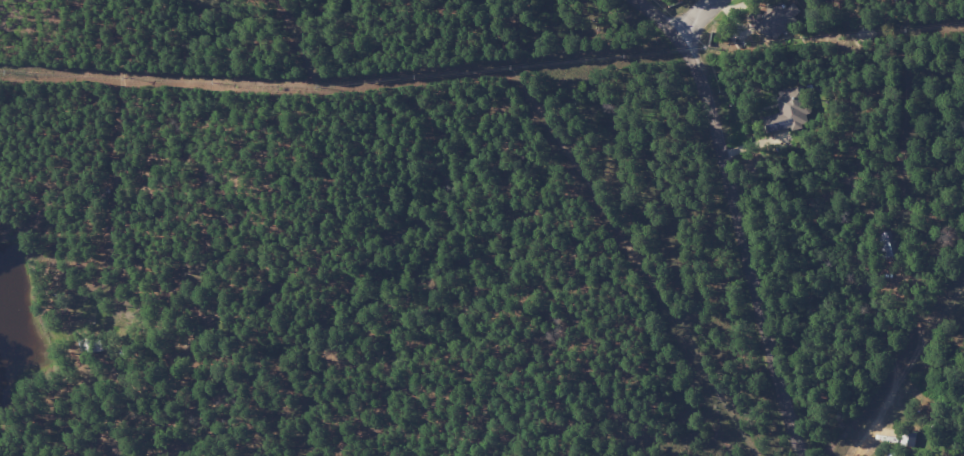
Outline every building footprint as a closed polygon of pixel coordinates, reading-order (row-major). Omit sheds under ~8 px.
[(794,2),(787,8),(783,2),(754,24),(768,42),(803,14),(794,2)] [(768,132),(809,123),(807,114),(811,113),(804,85),(777,92),(781,113),(765,117),(768,132)]
